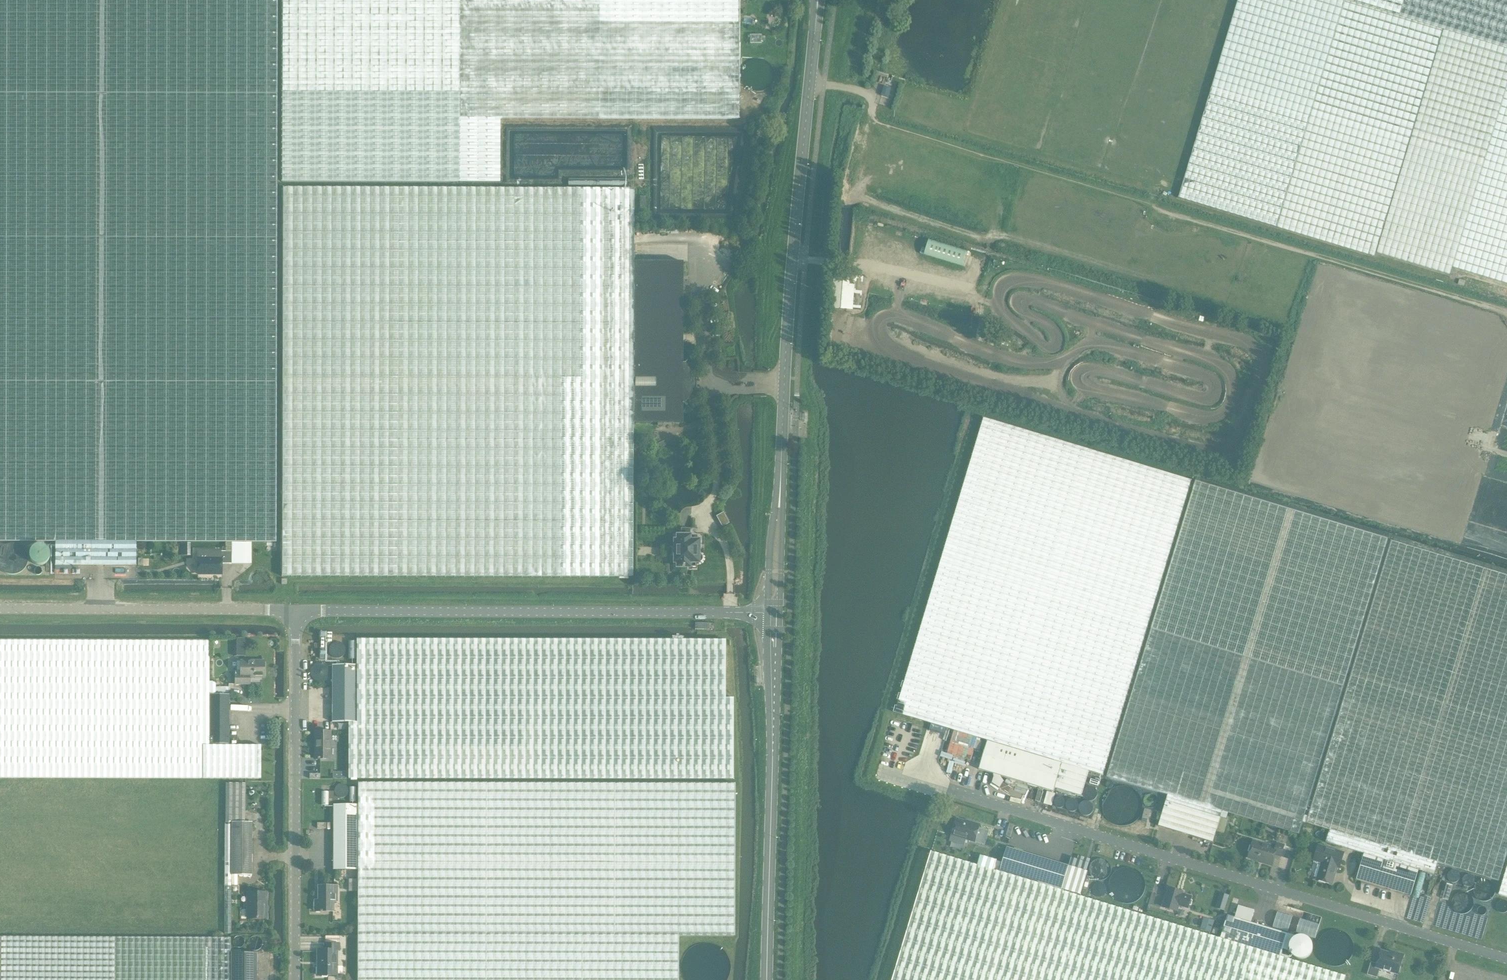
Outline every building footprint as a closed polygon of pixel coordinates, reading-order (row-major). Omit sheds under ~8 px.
[(55,541),(136,541),(276,542),(278,0),(0,0),(0,541),(55,541)] [(282,182),(500,183),(500,119),(739,119),(739,0),(282,0),(282,182)] [(1178,199),(1375,258),(1376,254),(1450,276),(1453,268),(1506,284),(1506,0),(1238,0),(1178,199)] [(882,96),(888,98),(891,88),(884,86),(882,96)] [(633,423),(634,261),(634,189),(283,188),(281,575),(633,576),(633,423)] [(929,241),(924,256),(962,268),(967,253),(929,241)] [(683,262),(634,261),(633,423),(657,423),(657,425),(662,425),(662,423),(682,423),(682,403),(684,403),(686,405),(687,405),(685,402),(686,401),(688,399),(689,397),(690,394),(691,392),(692,390),(692,388),(695,388),(695,387),(693,387),(693,379),(695,378),(695,377),(692,378),(692,376),(691,373),(690,371),(689,369),(688,367),(686,365),(685,363),(687,361),(686,360),(684,363),(682,363),(683,262)] [(853,311),(855,275),(832,274),(830,309),(853,311)] [(895,713),(987,741),(1038,756),(1088,771),(1102,775),(1191,480),(984,418),(895,713)] [(1386,537),(1194,481),(1106,777),(1168,795),(1223,811),(1299,834),(1386,537)] [(695,562),(698,562),(699,562),(700,562),(701,561),(701,560),(702,559),(702,558),(702,557),(702,556),(701,555),(700,554),(699,554),(698,554),(698,540),(696,540),(696,535),(689,535),(689,532),(681,532),(681,535),(677,535),(677,540),(674,540),(674,547),(671,547),(671,555),(674,555),(674,562),(676,562),(676,566),(695,567),(695,562)] [(1437,863),(1497,881),(1506,849),(1506,576),(1390,540),(1306,823),(1329,830),(1326,842),(1357,852),(1361,840),(1437,863)] [(136,565),(136,541),(55,541),(55,565),(136,565)] [(198,557),(198,573),(207,573),(207,571),(221,572),(221,574),(222,563),(232,563),(232,551),(221,551),(221,557),(198,557)] [(714,623),(695,623),(695,631),(714,631),(714,623)] [(210,746),(209,687),(217,687),(217,682),(209,682),(210,641),(0,640),(0,778),(260,780),(261,747),(237,746),(229,746),(210,746)] [(356,721),(349,721),(348,779),(733,779),(733,698),(725,698),(725,640),(357,640),(356,665),(356,721)] [(236,684),(243,684),(250,684),(250,676),(262,676),(262,661),(241,661),(242,671),(235,671),(236,684)] [(332,721),(349,721),(356,721),(356,665),(332,665),(332,721)] [(209,687),(210,746),(229,746),(230,732),(229,694),(229,687),(217,687),(209,687)] [(895,713),(887,743),(923,754),(930,730),(949,736),(942,759),(978,770),(987,741),(895,713)] [(330,758),(330,731),(314,731),(314,758),(330,758)] [(978,770),(1029,785),(1038,756),(987,741),(978,770)] [(1038,756),(1029,785),(1054,792),(1055,789),(1081,796),(1088,771),(1038,756)] [(677,935),(735,935),(736,784),(357,783),(357,804),(357,869),(357,934),(357,938),(357,979),(677,979),(677,935)] [(245,784),(225,784),(224,934),(231,934),(231,886),(238,886),(238,875),(231,875),(232,821),(245,822),(245,784)] [(1223,811),(1168,795),(1159,826),(1213,842),(1223,811)] [(357,869),(357,804),(333,804),(333,869),(357,869)] [(974,841),(984,844),(988,831),(979,828),(979,825),(957,818),(952,834),(974,841)] [(252,822),(245,822),(232,821),(231,875),(238,875),(251,875),(252,822)] [(1280,857),(1283,845),(1277,843),(1276,847),(1253,840),(1248,858),(1262,862),(1261,863),(1271,866),(1274,855),(1280,857)] [(1434,875),(1437,863),(1361,840),(1357,852),(1364,854),(1418,870),(1434,875)] [(1339,868),(1344,853),(1318,845),(1313,863),(1321,865),(1317,880),(1332,884),(1337,868),(1339,868)] [(1061,891),(1069,866),(1007,847),(1000,872),(1061,891)] [(1061,891),(1000,872),(993,870),(996,861),(980,856),(977,865),(931,852),(893,979),(1345,979),(1346,977),(1281,957),(1220,939),(1061,891)] [(1418,870),(1364,854),(1357,879),(1411,895),(1418,870)] [(1499,895),(1506,897),(1506,867),(1499,895)] [(333,901),(336,901),(336,886),(318,886),(318,900),(315,900),(315,911),(333,911),(333,901)] [(1188,908),(1191,897),(1182,894),(1183,892),(1169,887),(1163,906),(1178,911),(1179,905),(1188,908)] [(266,919),(266,892),(247,892),(247,919),(266,919)] [(1281,957),(1288,934),(1228,915),(1220,939),(1281,957)] [(1200,929),(1211,932),(1214,921),(1204,918),(1200,929)] [(231,952),(231,938),(0,937),(0,979),(230,979),(231,952)] [(336,950),(338,950),(338,944),(324,944),(324,950),(318,950),(318,975),(336,975),(336,950)] [(1396,975),(1402,956),(1394,953),(1393,955),(1379,951),(1375,964),(1369,963),(1366,975),(1376,978),(1378,970),(1396,975)] [(231,952),(230,979),(256,979),(256,953),(231,952)]
